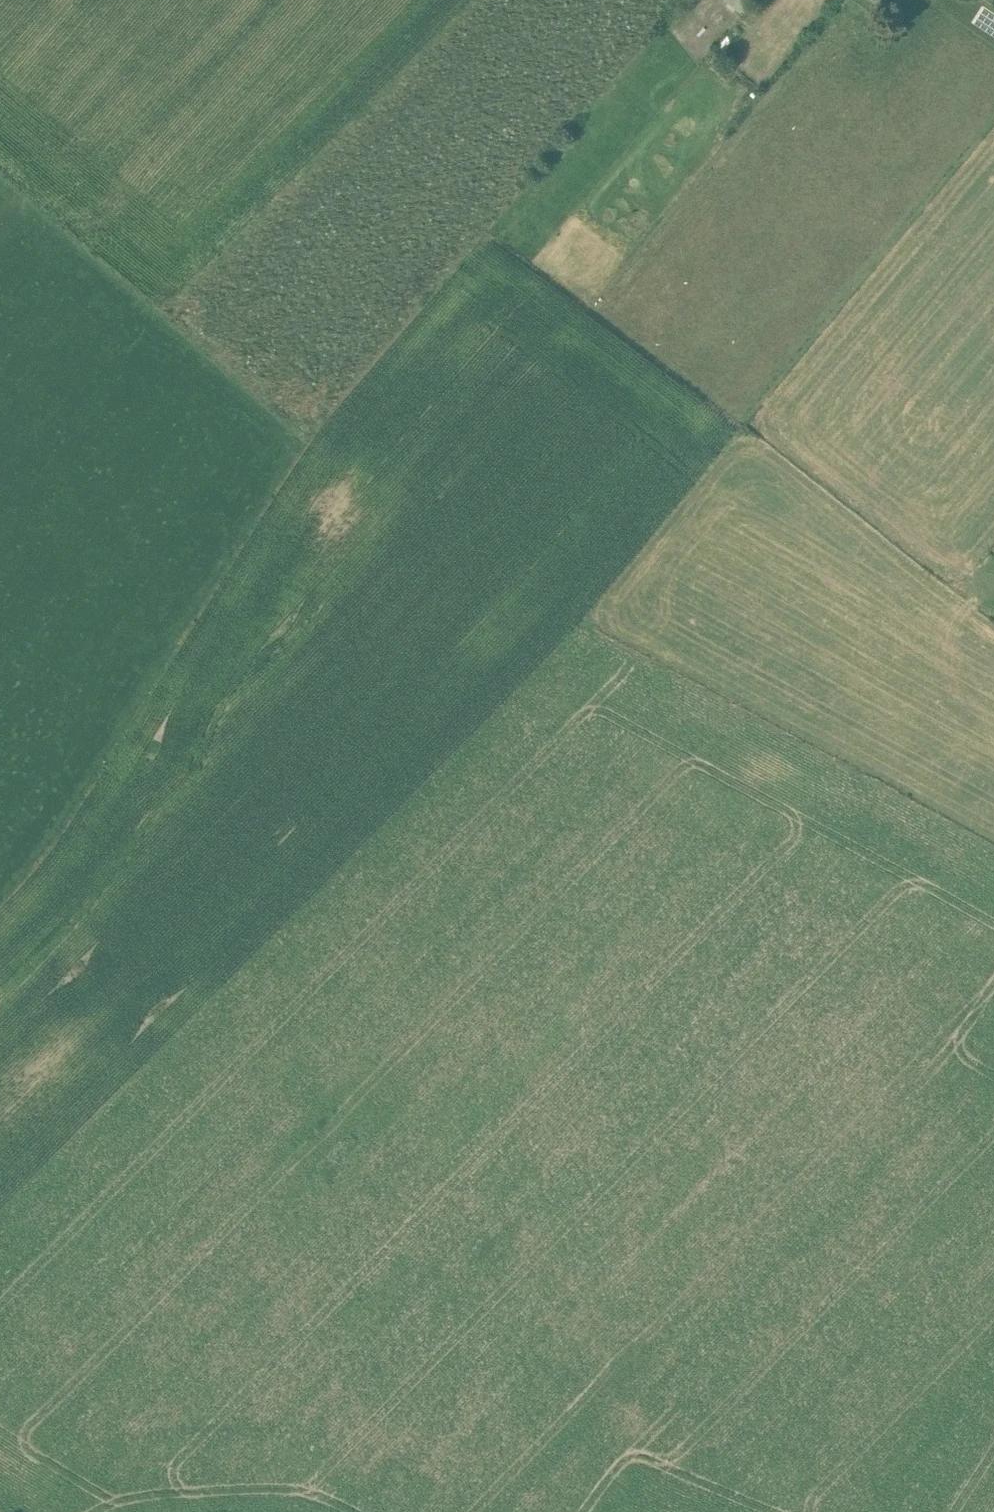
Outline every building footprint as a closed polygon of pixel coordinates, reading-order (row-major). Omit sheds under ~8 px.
[(741,14),(753,0),(726,0),(741,14)]
